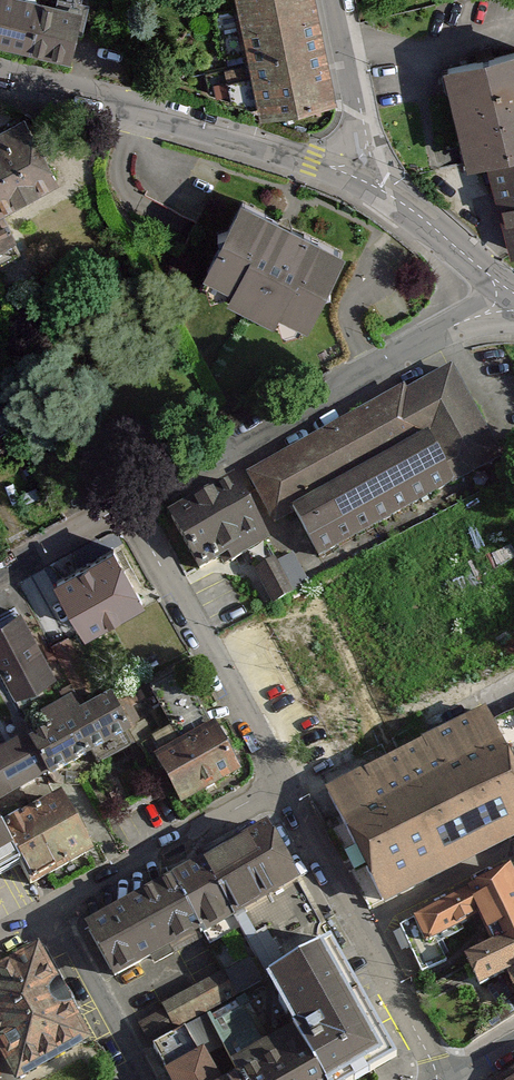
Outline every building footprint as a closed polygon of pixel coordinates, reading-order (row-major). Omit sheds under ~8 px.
[(62,63),(79,0),(0,0),(0,46),(62,63)] [(260,115),(336,98),(314,0),(234,0),(260,115)] [(438,64),(464,160),(482,155),(509,254),(513,253),(513,43),(438,64)] [(24,249),(1,205),(54,177),(23,118),(0,130),(0,261),(24,249)] [(349,249),(239,196),(202,271),(312,325),(349,249)] [(447,360),(252,467),(304,562),(499,455),(447,360)] [(15,419),(0,390),(0,427),(15,419)] [(234,477),(167,516),(203,577),(269,538),(234,477)] [(119,537),(53,575),(87,634),(153,595),(119,537)] [(276,601),(314,580),(296,548),(258,570),(276,601)] [(0,612),(0,703),(55,672),(16,603),(0,612)] [(0,748),(0,790),(7,804),(129,738),(104,692),(0,748)] [(321,791),(383,908),(513,839),(513,774),(479,708),(321,791)] [(513,742),(513,709),(493,718),(506,745),(513,742)] [(80,782),(107,826),(168,789),(180,808),(238,773),(210,727),(154,761),(143,744),(80,782)] [(0,826),(0,834),(19,867),(32,889),(93,854),(58,793),(0,826)] [(233,920),(300,884),(269,826),(200,861),(233,920)] [(19,867),(0,834),(0,878),(19,867)] [(233,920),(200,861),(166,878),(199,939),(233,920)] [(397,928),(420,973),(458,953),(477,989),(504,975),(513,993),(513,880),(510,872),(397,928)] [(199,939),(166,878),(83,922),(115,983),(199,939)] [(254,958),(266,980),(332,943),(300,884),(233,920),(254,958)] [(266,980),(320,1079),(353,1079),(394,1057),(332,943),(266,980)] [(0,965),(0,1054),(15,1079),(21,1079),(90,1041),(35,945),(0,965)] [(181,1025),(266,980),(254,958),(169,1002),(181,1025)] [(241,1079),(320,1079),(297,1039),(237,1074),(241,1079)] [(162,1079),(221,1079),(202,1049),(158,1075),(162,1079)]
